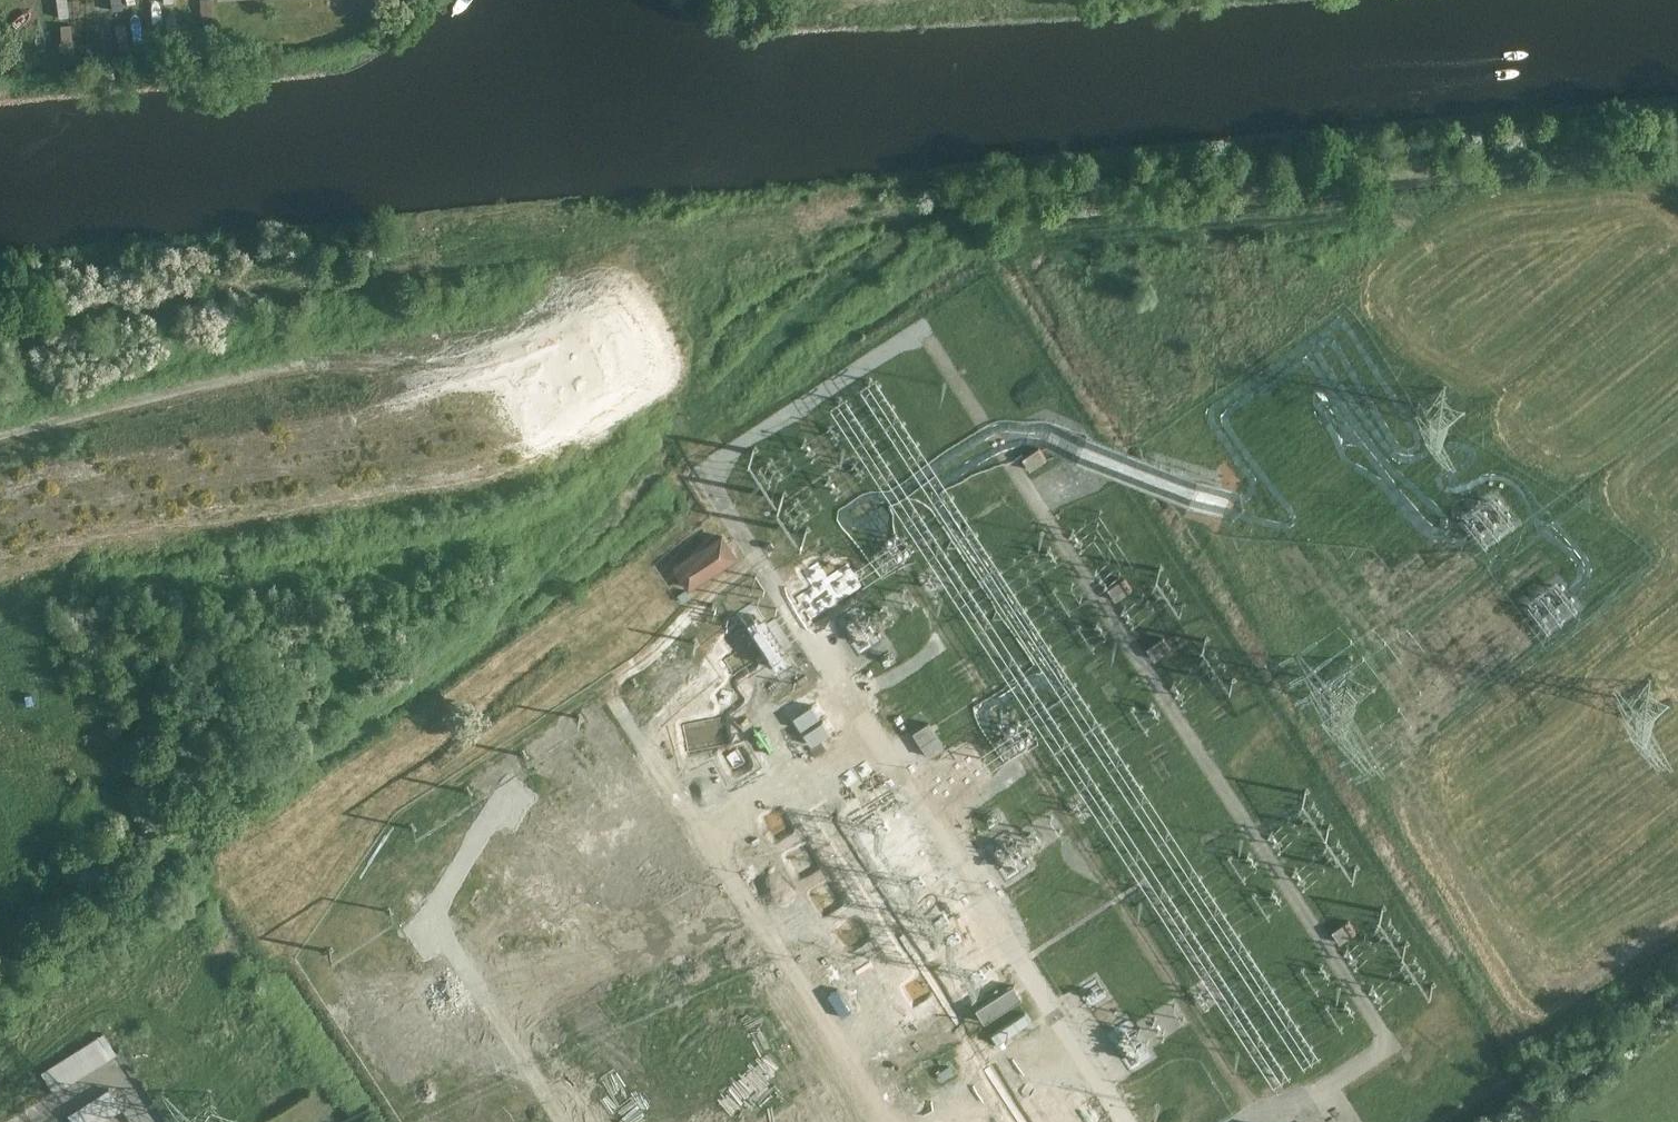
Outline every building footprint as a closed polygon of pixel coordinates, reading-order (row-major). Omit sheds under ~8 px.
[(100,14),(125,10),(123,0),(98,0),(100,14)] [(723,536),(674,570),(693,597),(742,563),(723,536)] [(757,574),(712,597),(764,702),(809,680),(757,574)] [(923,840),(914,819),(904,823),(911,838),(881,850),(884,857),(923,840)] [(961,942),(931,964),(951,993),(982,972),(961,942)] [(975,1006),(983,1021),(1022,1000),(1013,984),(975,1006)] [(999,1042),(1032,1022),(1026,1011),(993,1031),(999,1042)] [(41,1075),(53,1095),(124,1054),(112,1033),(41,1075)] [(979,1040),(955,1053),(961,1065),(985,1052),(979,1040)] [(71,1121),(105,1121),(124,1111),(113,1092),(69,1118),(71,1121)]
